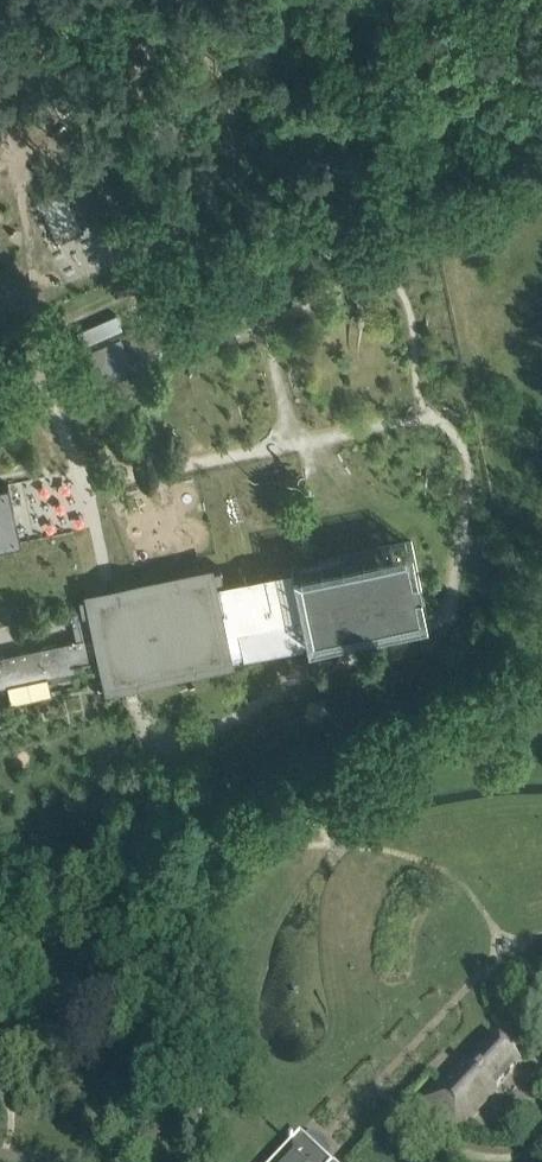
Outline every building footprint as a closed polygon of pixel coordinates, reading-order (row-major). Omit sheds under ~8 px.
[(51,191),(43,194),(46,200),(39,203),(57,241),(83,229),(65,191),(54,196),(51,191)] [(0,486),(0,548),(21,544),(8,484),(0,486)] [(0,656),(0,687),(106,664),(110,681),(97,683),(97,684),(98,686),(121,681),(122,681),(134,679),(135,679),(240,657),(239,654),(244,653),(244,655),(304,643),(304,641),(428,614),(413,542),(293,567),(224,581),(221,567),(79,598),(82,611),(82,612),(78,613),(83,638),(0,656)] [(493,1087),(519,1060),(492,1034),(442,1086),(439,1083),(423,1100),(456,1132),(496,1090),(493,1087)] [(299,1133),(272,1161),(330,1161),(299,1133)]
